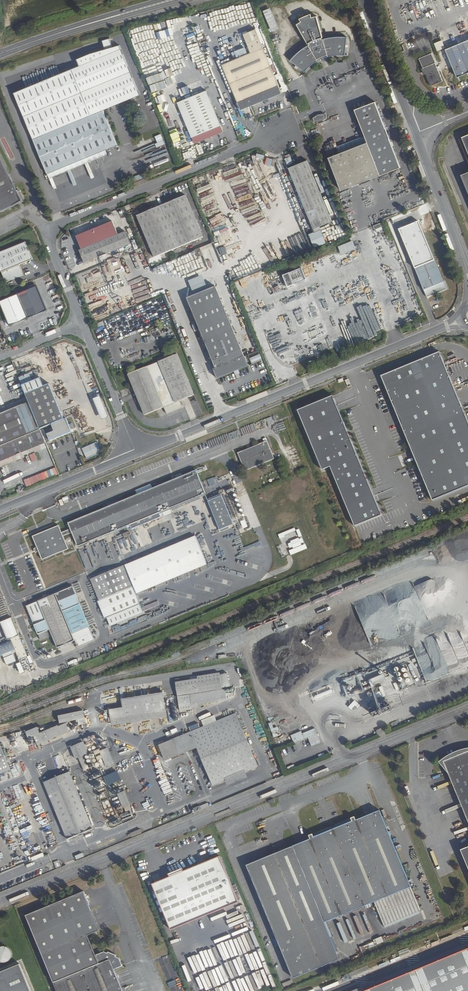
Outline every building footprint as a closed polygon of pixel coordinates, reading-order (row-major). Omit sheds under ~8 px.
[(318,14),(313,15),(312,12),(308,13),(302,15),(300,17),(302,19),(298,22),(309,42),(310,41),(310,43),(305,46),(300,50),(295,54),(291,59),(305,70),(308,67),(311,64),(315,61),(319,60),(318,58),(325,60),(328,54),(329,55),(331,55),(333,54),(335,53),(338,53),(340,53),(342,53),(346,54),(348,36),(345,35),(341,35),(335,35),(329,36),(323,38),(322,36),(323,36),(318,14)] [(223,64),(240,110),(281,94),(273,73),(266,52),(267,52),(265,47),(264,47),(257,29),(245,33),(252,53),(223,64)] [(109,36),(102,39),(106,48),(113,45),(109,36)] [(433,43),(436,52),(444,48),(441,40),(433,43)] [(458,77),(467,73),(467,41),(446,49),(458,77)] [(16,93),(50,174),(108,150),(120,145),(105,111),(142,96),(120,42),(113,45),(106,48),(91,54),(79,60),(82,67),(75,70),(16,93)] [(244,46),(233,51),(235,57),(246,53),(244,46)] [(438,53),(441,60),(447,57),(444,50),(438,53)] [(420,58),(432,86),(443,82),(435,63),(437,62),(433,52),(420,58)] [(273,73),(281,94),(285,93),(277,72),(273,73)] [(156,79),(147,82),(149,89),(158,85),(156,79)] [(178,102),(194,144),(223,132),(207,91),(178,102)] [(340,155),(329,159),(342,192),(403,167),(377,102),(356,110),(366,137),(369,143),(340,155)] [(156,136),(159,142),(164,140),(162,134),(156,136)] [(366,137),(337,148),(340,155),(369,143),(366,137)] [(198,155),(204,153),(201,145),(195,147),(198,155)] [(108,150),(50,174),(52,179),(110,155),(108,150)] [(3,211),(4,212),(26,201),(20,188),(19,189),(0,151),(0,212),(3,211)] [(287,165),(292,162),(289,156),(284,158),(287,165)] [(288,168),(312,230),(331,223),(307,161),(288,168)] [(247,178),(252,190),(267,185),(262,172),(247,178)] [(361,185),(358,186),(360,191),(379,184),(377,179),(372,181),(372,183),(362,187),(361,185)] [(345,200),(350,202),(350,204),(350,205),(352,206),(349,211),(350,213),(351,213),(353,213),(355,207),(354,206),(353,205),(354,204),(353,202),(352,202),(352,200),(352,199),(353,198),(354,197),(359,199),(361,199),(362,196),(361,195),(356,192),(354,193),(353,192),(352,195),(347,193),(346,194),(346,195),(346,196),(345,197),(344,198),(345,200)] [(137,215),(155,258),(204,238),(186,196),(137,215)] [(379,223),(373,225),(376,232),(382,229),(379,223)] [(106,241),(92,247),(88,236),(78,240),(83,251),(80,252),(85,264),(133,244),(128,232),(116,237),(111,226),(102,230),(106,241)] [(411,255),(430,248),(425,234),(406,242),(411,255)] [(340,253),(354,247),(351,240),(337,246),(340,253)] [(7,283),(24,276),(20,266),(33,260),(26,243),(0,254),(0,267),(7,283)] [(416,269),(428,298),(433,296),(432,294),(446,288),(436,261),(430,248),(411,255),(417,269),(416,269)] [(302,269),(283,276),(288,287),(306,280),(302,269)] [(191,285),(197,300),(211,294),(205,280),(191,285)] [(0,301),(0,303),(9,325),(46,310),(37,286),(0,301)] [(189,303),(206,343),(235,331),(218,291),(211,294),(197,300),(189,303)] [(90,300),(93,305),(99,302),(96,297),(90,300)] [(215,371),(218,380),(249,367),(235,331),(206,343),(217,370),(215,371)] [(381,375),(431,499),(467,484),(467,422),(439,351),(381,375)] [(128,375),(145,416),(164,408),(167,415),(183,408),(180,401),(194,395),(177,354),(128,375)] [(29,403),(40,429),(46,443),(50,441),(72,432),(66,418),(64,419),(49,384),(25,393),(27,398),(29,403)] [(333,395),(297,410),(323,471),(331,468),(356,529),(383,518),(333,395)] [(98,396),(92,398),(96,408),(98,408),(98,406),(100,405),(105,416),(106,416),(98,396)] [(46,444),(46,443),(40,429),(29,403),(0,414),(0,462),(46,444)] [(100,418),(106,416),(102,405),(96,407),(100,418)] [(282,421),(276,424),(278,431),(285,428),(282,421)] [(237,453),(245,471),(274,459),(266,438),(263,439),(264,442),(237,453)] [(81,448),(86,458),(100,452),(95,442),(81,448)] [(71,535),(76,549),(129,527),(131,531),(160,519),(158,515),(170,510),(168,503),(196,492),(198,498),(205,495),(195,471),(67,525),(69,531),(71,535)] [(19,489),(15,491),(17,494),(24,490),(22,485),(18,487),(19,489)] [(196,492),(168,503),(170,510),(198,498),(196,492)] [(221,497),(207,503),(219,532),(233,526),(221,497)] [(57,528),(31,539),(41,561),(66,551),(61,539),(60,535),(57,528)] [(219,559),(208,533),(89,582),(109,630),(143,616),(133,594),(134,594),(219,559)] [(302,542),(290,547),(292,552),(303,547),(302,542)] [(219,559),(134,594),(136,597),(220,563),(219,559)] [(87,632),(70,590),(25,609),(35,634),(44,630),(41,624),(43,623),(55,651),(72,644),(75,651),(92,644),(89,636),(92,635),(91,630),(87,632)] [(6,609),(0,610),(0,620),(8,618),(6,609)] [(9,642),(17,638),(18,638),(11,620),(1,624),(9,642)] [(424,682),(467,667),(467,630),(460,633),(461,634),(436,643),(435,640),(412,648),(424,682)] [(17,638),(9,642),(0,646),(0,666),(1,667),(10,664),(7,657),(12,654),(20,674),(22,675),(23,675),(24,673),(24,674),(31,672),(17,638)] [(399,680),(403,689),(409,687),(405,678),(399,680)] [(188,694),(190,703),(218,699),(217,689),(188,694)] [(122,699),(123,710),(110,712),(110,709),(106,710),(109,724),(112,723),(113,725),(167,716),(166,711),(164,698),(163,692),(122,699)] [(218,699),(190,703),(190,707),(196,706),(195,704),(219,701),(218,699)] [(348,706),(353,711),(359,706),(354,700),(348,706)] [(372,707),(373,713),(375,712),(377,717),(392,711),(390,706),(392,705),(390,700),(372,707)] [(86,717),(84,709),(59,715),(61,722),(79,718),(86,717)] [(199,731),(174,741),(174,740),(160,746),(166,759),(198,746),(214,785),(226,780),(246,772),(260,767),(237,713),(198,729),(199,731)] [(37,743),(72,731),(69,722),(59,725),(59,724),(40,731),(38,725),(26,729),(28,735),(34,733),(37,743)] [(270,729),(273,737),(280,735),(277,726),(270,729)] [(379,730),(382,736),(388,733),(386,727),(379,730)] [(292,735),(296,743),(310,738),(313,746),(323,742),(317,728),(304,733),(303,730),(292,735)] [(71,747),(76,758),(78,757),(84,755),(88,753),(83,742),(74,745),(71,747)] [(10,768),(0,743),(0,773),(10,768)] [(113,763),(107,748),(100,751),(106,766),(113,763)] [(467,816),(467,752),(445,761),(467,816)] [(78,757),(84,770),(86,769),(89,768),(84,755),(78,757)] [(45,781),(69,839),(94,828),(70,772),(45,781)] [(246,772),(226,780),(229,787),(249,778),(246,772)] [(131,803),(126,790),(118,793),(126,811),(132,808),(130,804),(131,803)] [(307,930),(324,923),(411,887),(379,811),(355,820),(354,817),(308,836),(310,839),(293,846),(246,865),(292,978),(321,966),(319,960),(307,930)] [(239,902),(220,856),(152,884),(171,930),(239,902)] [(375,903),(384,926),(420,911),(411,888),(375,903)] [(54,982),(99,964),(96,955),(88,935),(100,931),(84,892),(26,915),(54,982)] [(324,923),(307,930),(319,960),(336,953),(324,923)] [(11,959),(6,945),(0,947),(0,963),(11,959)] [(368,990),(467,990),(467,950),(368,990)] [(58,990),(122,990),(113,970),(122,966),(118,958),(115,956),(115,955),(107,952),(107,953),(104,952),(96,955),(99,964),(54,982),(58,990)] [(336,953),(319,960),(321,966),(339,959),(336,953)] [(20,964),(0,973),(0,990),(31,990),(20,964)]
